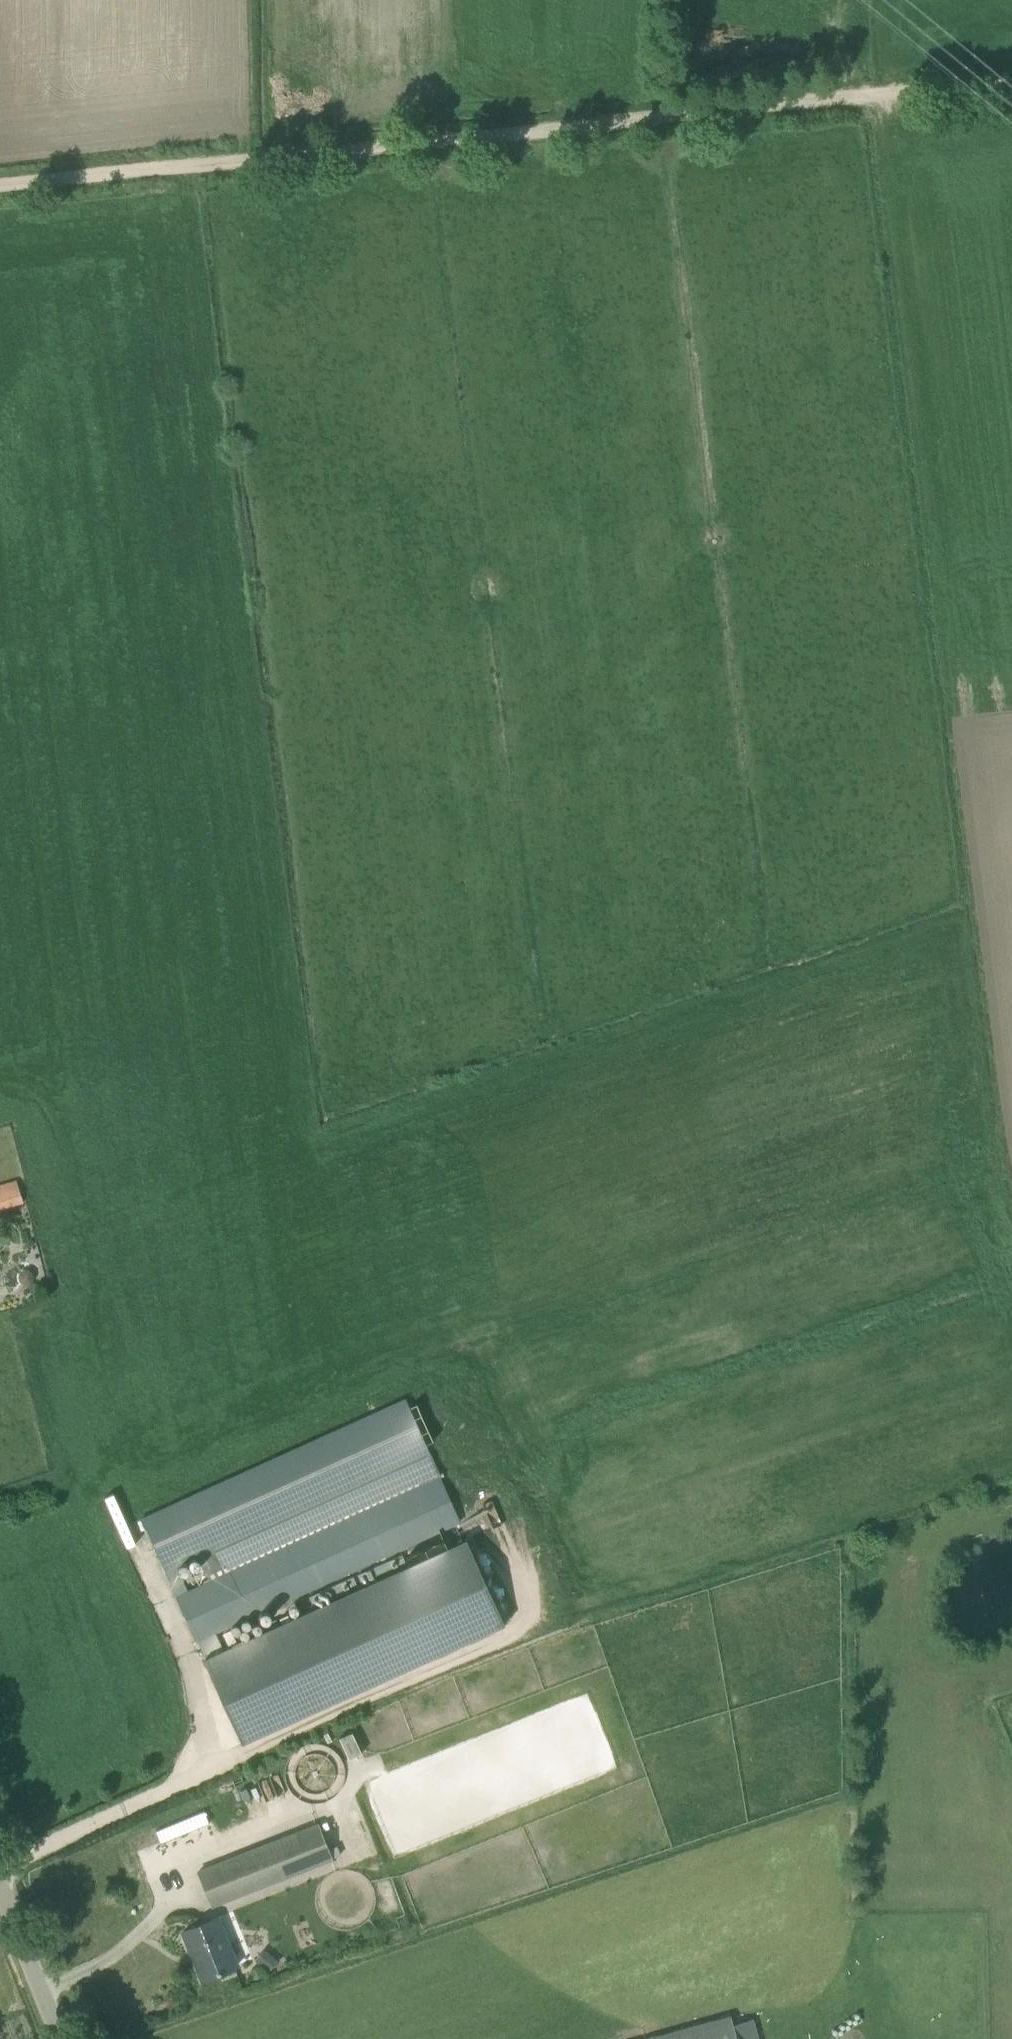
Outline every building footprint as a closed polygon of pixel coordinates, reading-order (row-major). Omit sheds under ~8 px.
[(22,1204),(15,1181),(0,1186),(0,1210),(22,1204)] [(404,1403),(141,1522),(204,1660),(241,1742),(242,1743),(242,1741),(503,1623),(504,1625),(504,1624),(466,1540),(465,1540),(466,1542),(448,1550),(443,1540),(406,1557),(410,1567),(376,1582),(374,1576),(405,1562),(402,1554),(357,1575),(360,1582),(369,1578),(372,1584),(241,1643),(219,1594),(444,1492),(404,1403)] [(331,1858),(317,1823),(198,1872),(211,1906),(277,1879),(331,1858)] [(237,1965),(217,1917),(182,1932),(202,1980),(237,1965)] [(254,1959),(268,1971),(277,1960),(263,1948),(254,1959)] [(730,2016),(649,2038),(736,2038),(730,2016)]
